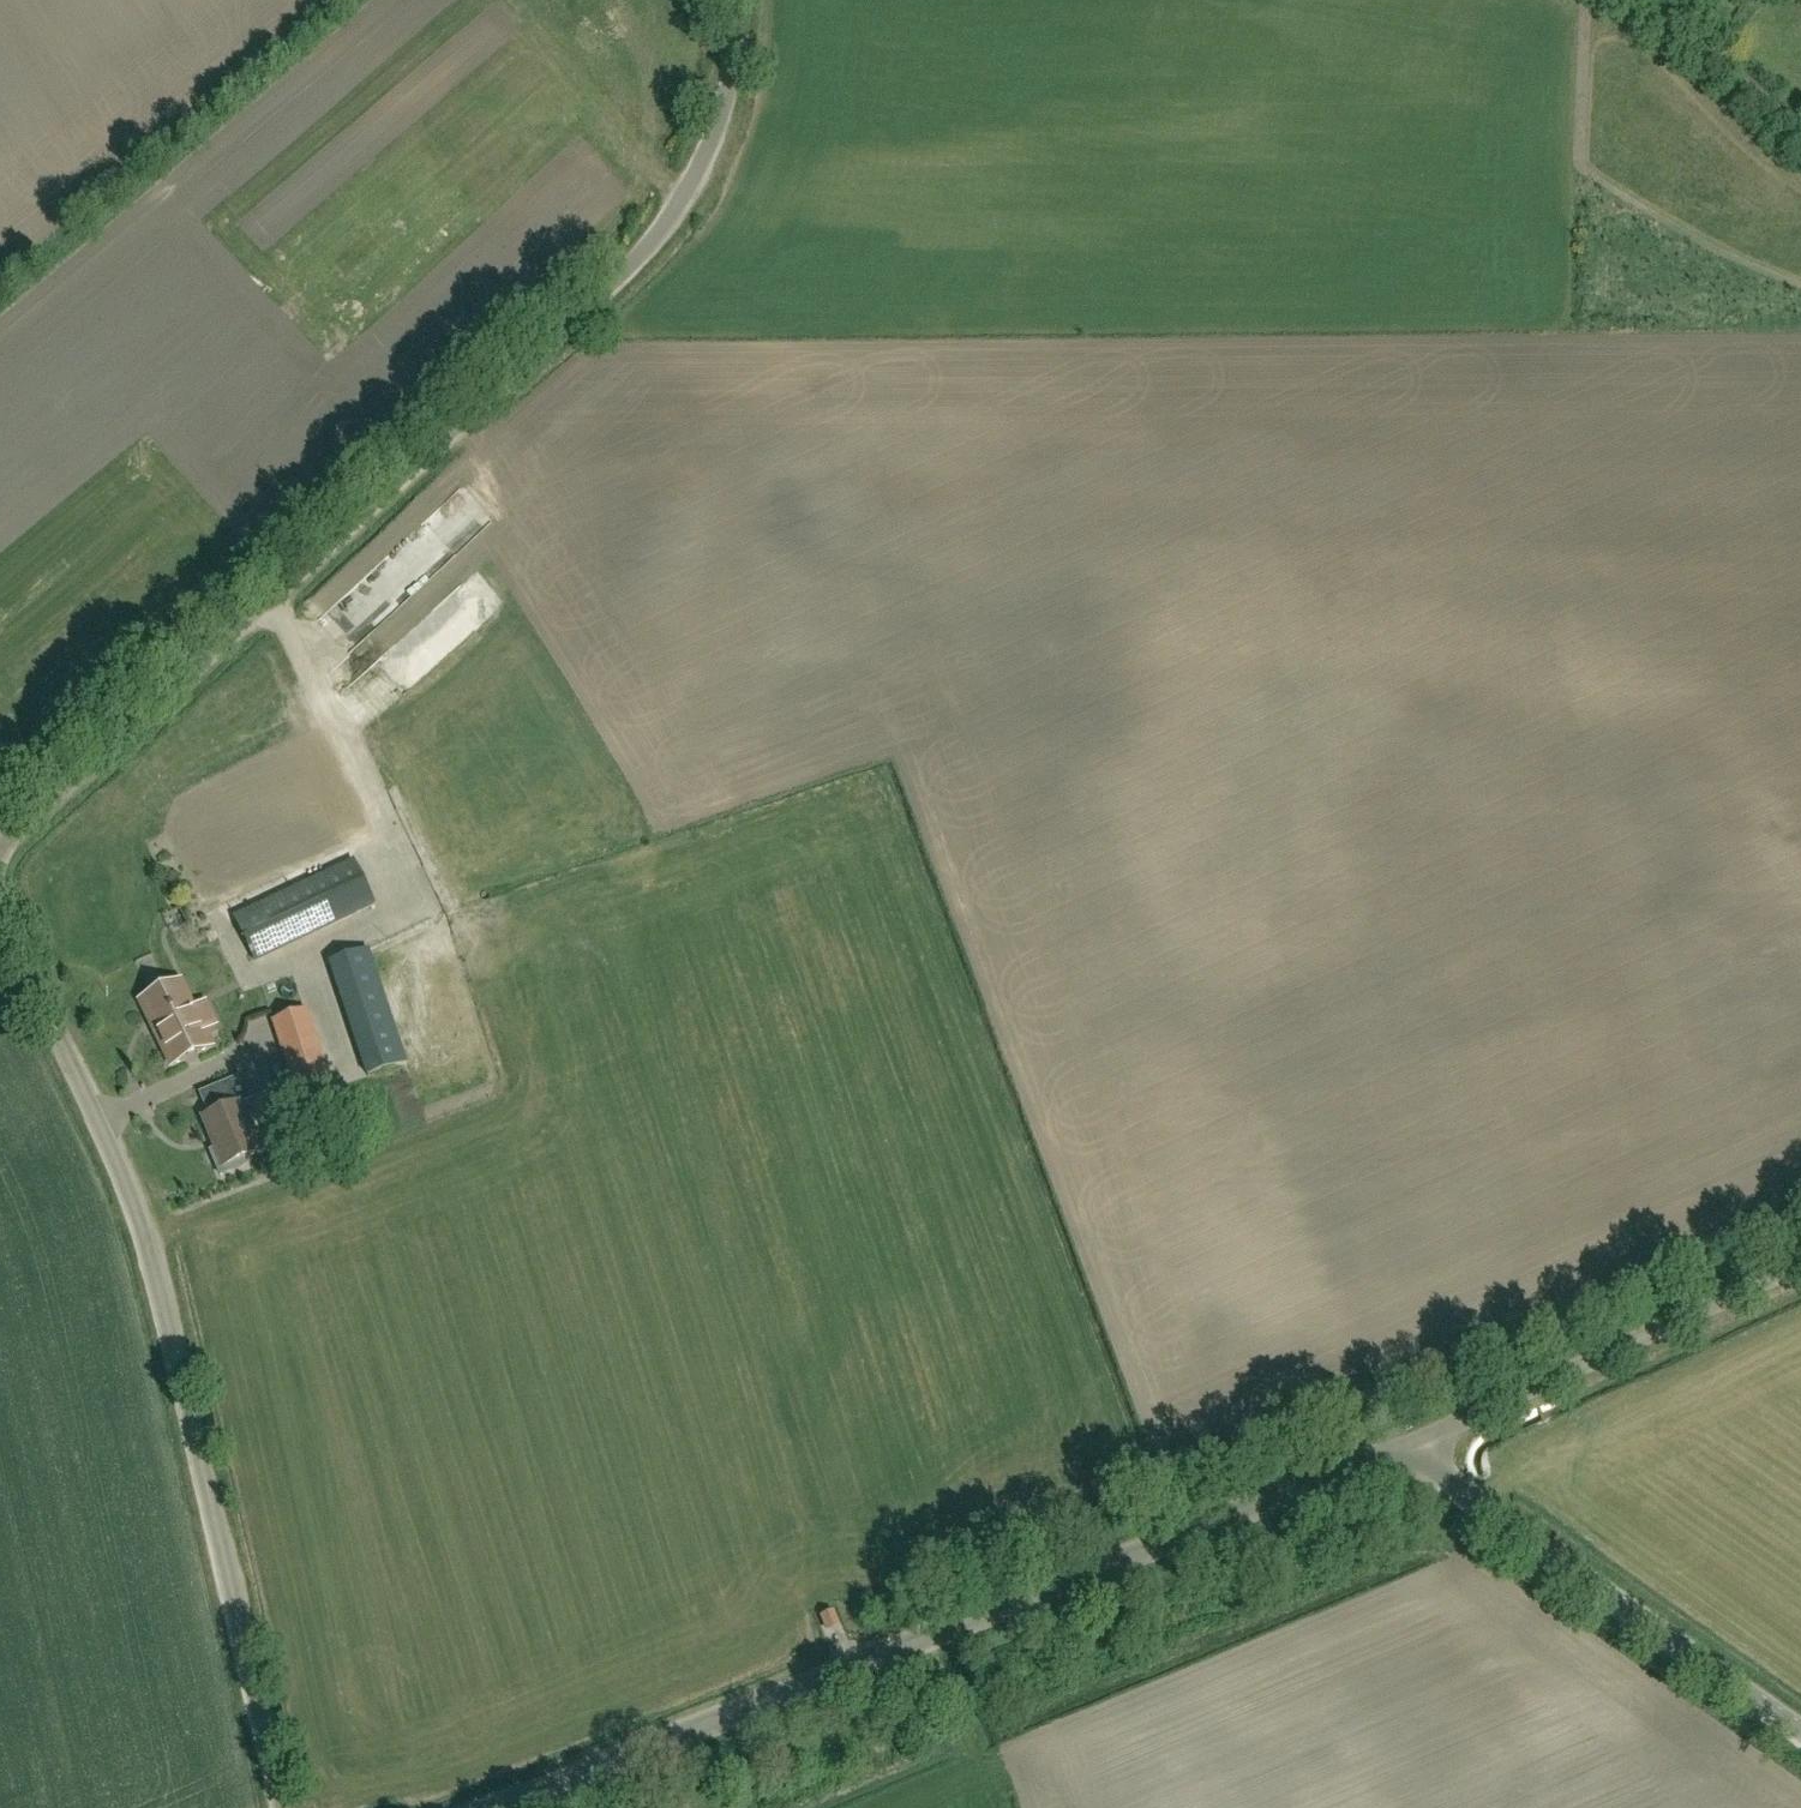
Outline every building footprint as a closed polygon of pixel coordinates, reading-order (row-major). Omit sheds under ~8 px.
[(256,962),(376,906),(355,862),(235,919),(256,962)] [(331,963),(369,1077),(407,1065),(369,951),(331,963)] [(186,1060),(197,1055),(212,1048),(204,1031),(203,1030),(195,1013),(198,1011),(197,1008),(193,1010),(180,983),(140,1003),(171,1067),(186,1060)] [(299,1100),(316,1095),(331,1090),(305,1012),(274,1023),(295,1087),(299,1100)] [(214,1115),(210,1117),(206,1119),(218,1150),(211,1153),(221,1177),(244,1168),(241,1161),(259,1154),(239,1106),(252,1100),(243,1077),(201,1094),(202,1097),(206,1095),(214,1115)]
